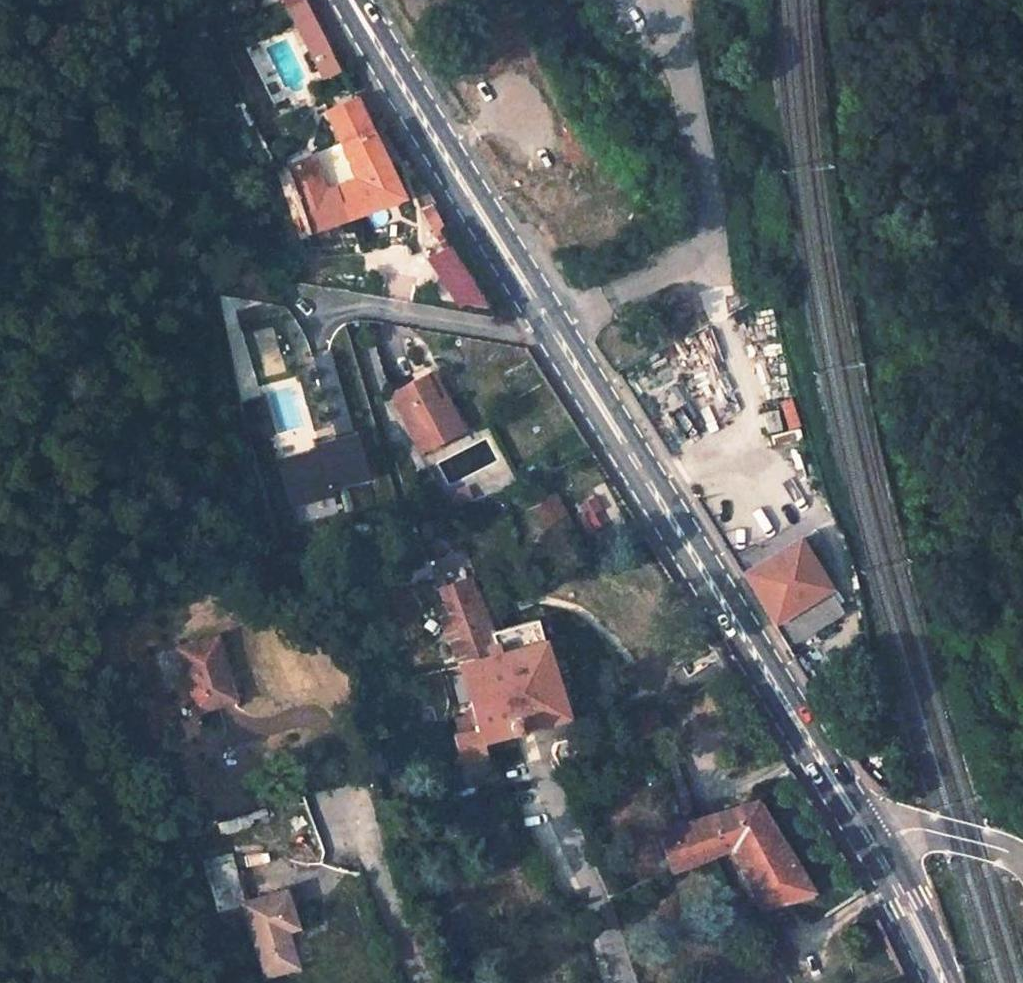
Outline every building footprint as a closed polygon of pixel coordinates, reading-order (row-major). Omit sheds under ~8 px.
[(314,81),(334,73),(307,0),(284,0),(314,81)] [(371,131),(354,95),(324,109),(357,177),(323,190),(312,156),(283,166),(305,233),(402,196),(371,131)] [(445,397),(433,373),(426,376),(438,400),(445,397)] [(392,395),(420,450),(461,430),(445,397),(438,400),(426,376),(392,395)] [(264,400),(241,404),(245,426),(268,422),(264,400)] [(781,427),(777,409),(763,412),(766,430),(781,427)] [(268,422),(245,426),(248,443),(271,439),(268,422)] [(361,487),(353,447),(315,454),(316,458),(318,466),(299,469),(298,462),(275,466),(283,510),(307,506),(305,498),(325,494),(361,487)] [(316,458),(298,462),(299,469),(318,466),(316,458)] [(467,489),(442,496),(446,507),(470,499),(467,489)] [(326,502),(325,494),(305,498),(307,506),(326,502)] [(803,548),(835,599),(839,591),(820,538),(803,548)] [(835,599),(803,548),(748,582),(792,652),(847,618),(835,599)] [(491,631),(475,591),(436,606),(458,666),(470,707),(464,709),(466,715),(456,718),(459,732),(454,733),(461,761),(484,754),(481,742),(567,716),(536,618),(491,631)] [(235,699),(214,634),(176,647),(196,711),(235,699)] [(626,720),(634,740),(662,728),(656,709),(626,720)] [(575,735),(555,741),(552,752),(561,771),(571,758),(575,752),(575,735)] [(811,889),(755,799),(657,832),(672,871),(731,846),(758,904),(811,889)] [(245,903),(235,873),(208,882),(218,912),(242,904),(266,976),(297,966),(287,938),(282,940),(280,932),(297,926),(284,890),(245,903)]
